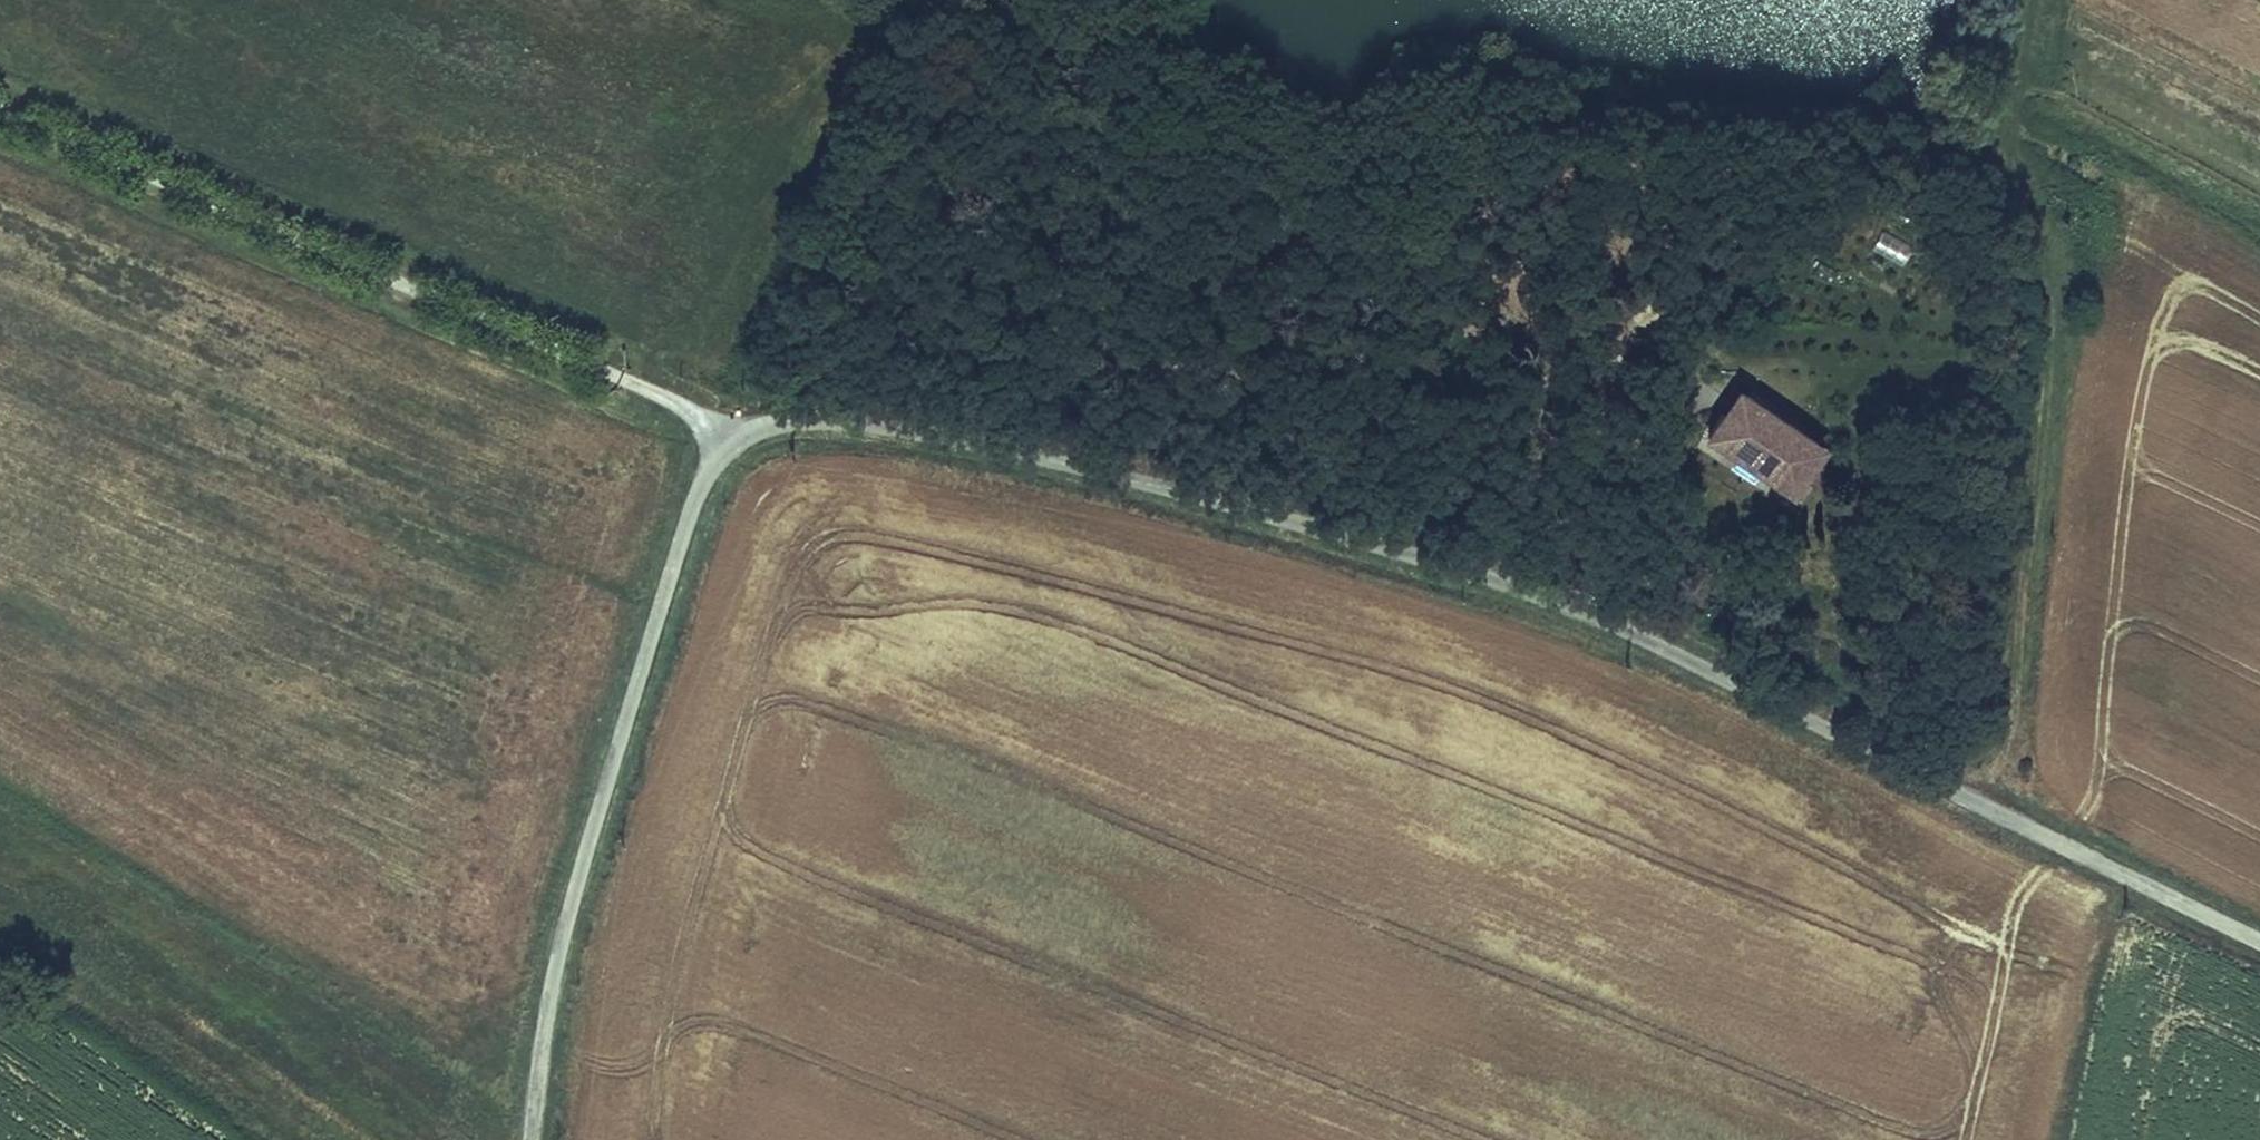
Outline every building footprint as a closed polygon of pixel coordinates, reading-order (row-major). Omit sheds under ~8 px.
[(1760,472),(1781,486),(1792,470),(1784,462),(1803,434),(1736,384),(1718,413),(1710,406),(1697,430),(1714,441),(1720,433),(1766,461),(1760,472)]
